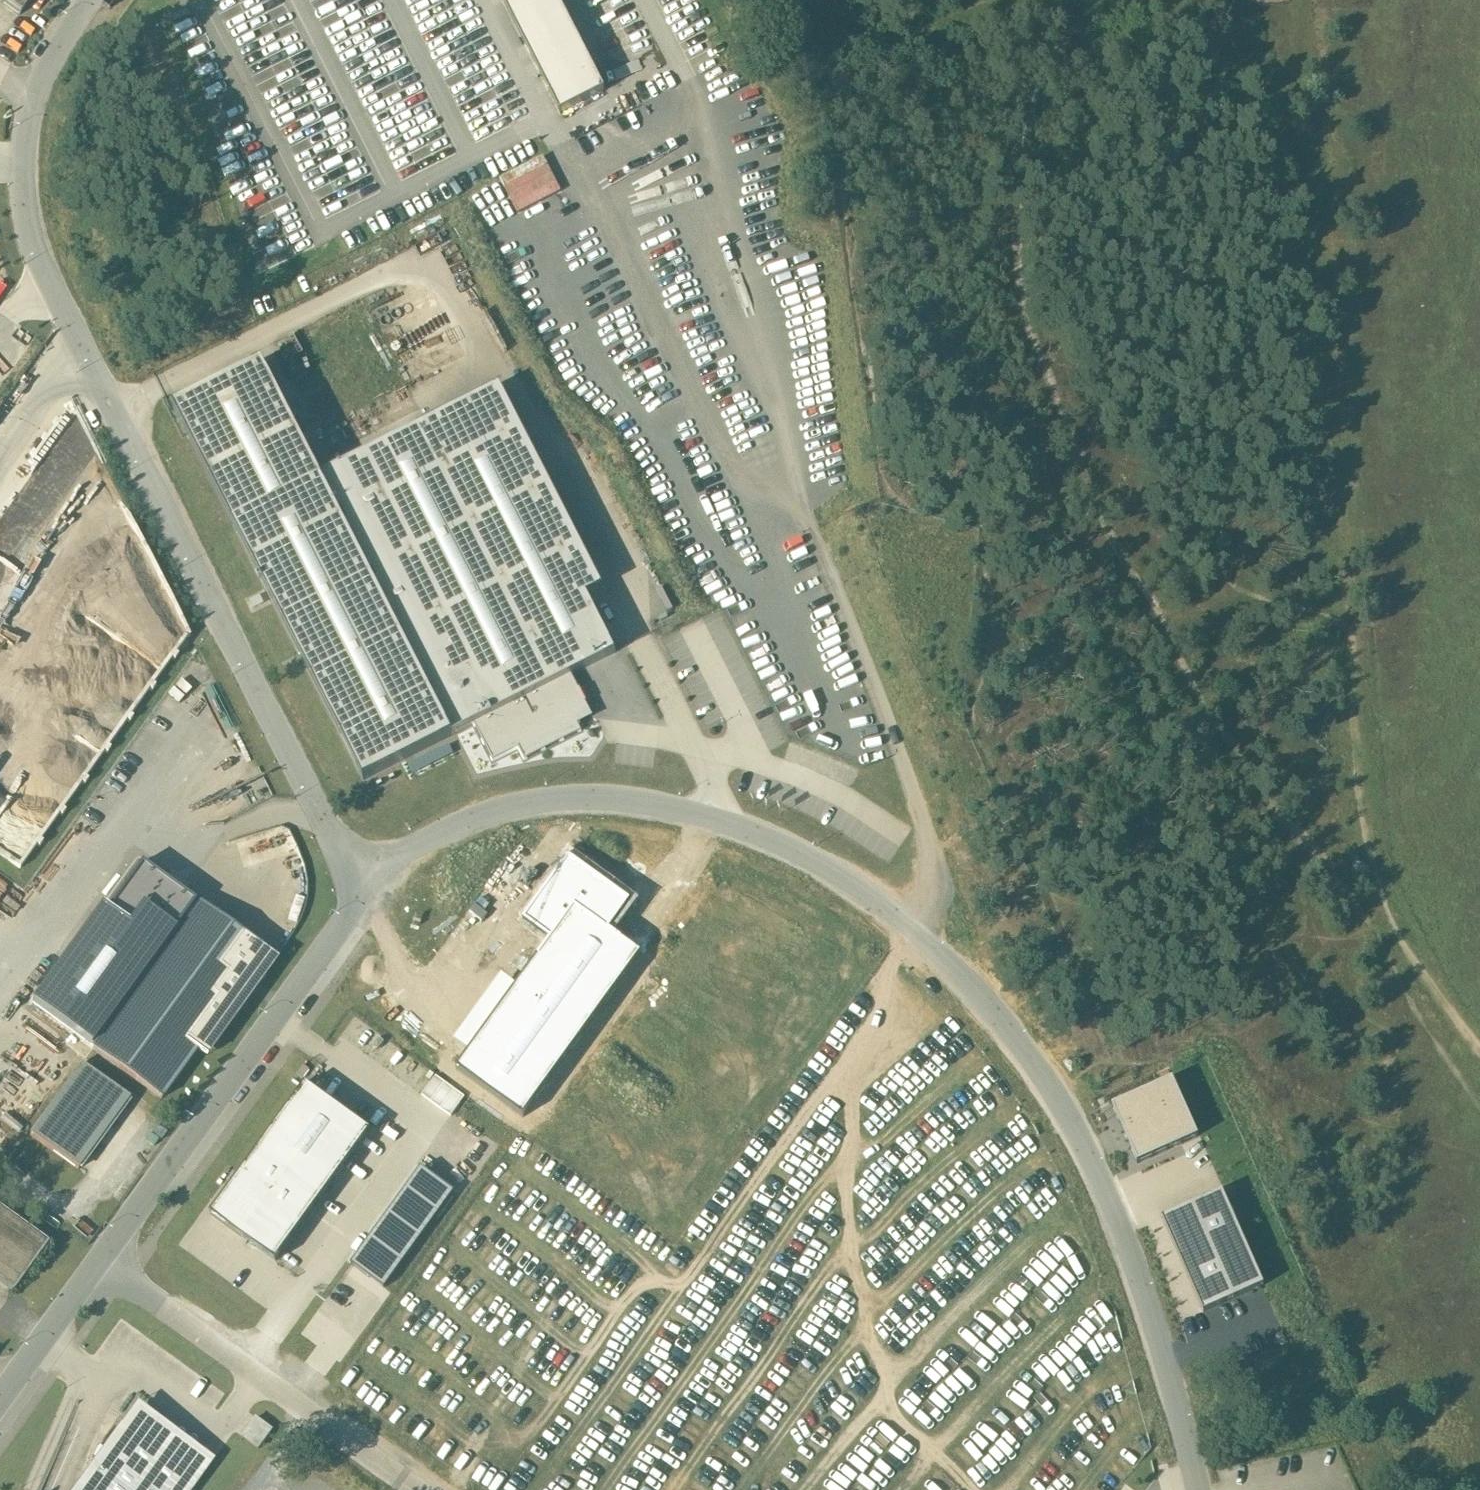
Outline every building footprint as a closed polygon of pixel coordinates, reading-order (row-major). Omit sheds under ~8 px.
[(24,24),(42,0),(0,0),(0,7),(24,24)] [(607,76),(569,0),(508,0),(558,100),(607,76)] [(457,731),(327,479),(267,360),(173,407),(363,779),(457,731)] [(499,391),(327,479),(457,731),(473,723),(571,673),(615,651),(588,598),(601,591),(499,391)] [(121,633),(63,596),(59,595),(41,584),(40,596),(45,600),(43,614),(31,613),(30,624),(41,625),(49,630),(37,649),(33,649),(26,659),(10,649),(0,647),(0,692),(19,704),(26,705),(31,697),(67,720),(121,637),(121,633)] [(571,673),(473,723),(492,763),(519,750),(525,761),(584,732),(580,724),(593,717),(571,673)] [(628,894),(570,853),(526,915),(553,933),(519,982),(504,971),(457,1038),(471,1047),(458,1066),(524,1112),(640,946),(607,923),(628,894)] [(278,956),(139,855),(34,997),(96,1042),(91,1048),(160,1099),(200,1045),(207,1051),(278,956)] [(129,1099),(80,1062),(28,1133),(77,1168),(129,1099)] [(308,1068),(303,1064),(296,1073),(301,1077),(308,1068)] [(1173,1079),(1112,1106),(1138,1163),(1198,1137),(1173,1079)] [(305,1083),(211,1214),(276,1261),(370,1130),(305,1083)] [(452,1189),(420,1165),(348,1260),(380,1284),(452,1189)] [(1222,1191),(1162,1218),(1204,1313),(1264,1286),(1222,1191)] [(0,1207),(0,1279),(13,1289),(47,1242),(0,1207)] [(135,1402),(120,1424),(143,1441),(142,1442),(196,1481),(213,1458),(135,1402)] [(255,1416),(241,1436),(257,1447),(271,1428),(255,1416)] [(197,1481),(196,1481),(142,1442),(143,1441),(120,1424),(119,1424),(102,1448),(97,1444),(90,1457),(94,1459),(71,1489),(190,1489),(197,1481)]
